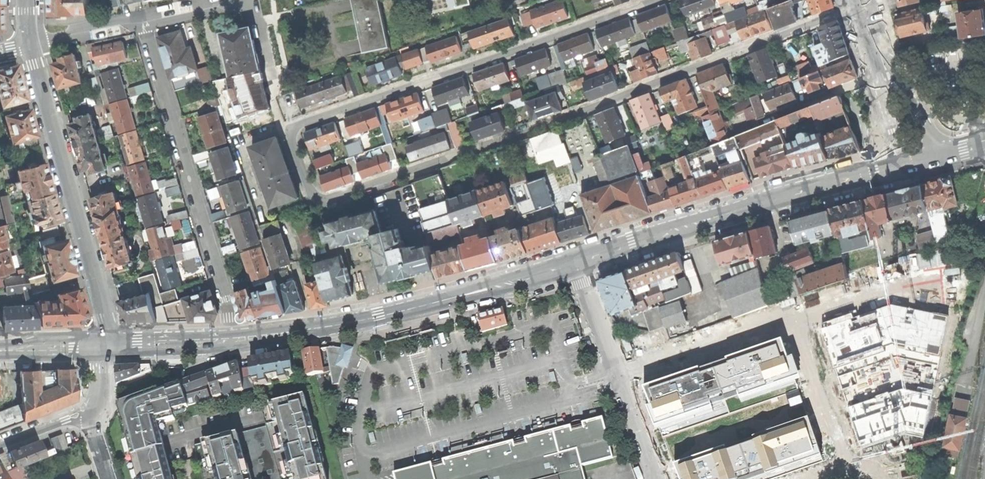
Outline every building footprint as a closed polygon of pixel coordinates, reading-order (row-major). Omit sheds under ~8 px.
[(90,14),(90,0),(52,0),(52,16),(77,16),(77,14),(90,14)] [(119,0),(105,0),(107,9),(121,6),(119,0)] [(364,53),(390,48),(380,0),(353,0),(357,22),(364,53)] [(686,16),(715,5),(714,0),(680,0),(686,16)] [(724,11),(734,7),(732,2),(737,0),(720,0),(724,11)] [(768,2),(759,6),(760,11),(769,8),(789,0),(770,0),(768,2)] [(792,3),(790,0),(789,0),(769,8),(776,29),(787,25),(798,21),(792,3)] [(814,13),(826,9),(833,6),(831,0),(809,0),(814,13)] [(552,21),(568,16),(562,1),(522,15),(525,23),(528,22),(528,24),(535,21),(537,27),(552,21)] [(940,12),(952,10),(951,3),(939,5),(940,12)] [(637,14),(644,31),(672,20),(666,4),(653,9),(652,7),(651,8),(649,8),(650,10),(637,14)] [(745,9),(726,16),(728,22),(728,23),(747,15),(745,9)] [(923,10),(918,11),(905,14),(898,16),(900,26),(899,26),(897,29),(897,30),(898,34),(900,34),(900,35),(902,35),(902,36),(931,29),(929,22),(926,23),(923,10)] [(984,35),(984,10),(961,13),(965,38),(984,35)] [(759,33),(771,28),(765,11),(737,21),(736,21),(726,25),(726,24),(712,29),(712,30),(715,36),(728,31),(728,30),(738,26),(743,39),(759,33)] [(714,16),(702,20),(706,30),(728,22),(726,16),(725,14),(715,18),(714,16)] [(510,24),(515,23),(513,17),(461,35),(466,50),(506,37),(513,34),(510,24)] [(596,30),(602,46),(617,41),(619,46),(627,43),(625,38),(636,34),(630,17),(617,22),(617,20),(615,21),(613,21),(614,23),(596,30)] [(815,65),(817,71),(819,70),(824,68),(827,67),(826,63),(838,58),(840,62),(850,58),(844,40),(837,21),(820,27),(825,42),(815,47),(821,63),(815,65)] [(947,41),(959,39),(957,25),(944,28),(947,41)] [(686,38),(689,37),(685,26),(674,31),(678,42),(686,38)] [(233,77),(261,70),(257,53),(254,39),(251,40),(248,28),(223,34),(233,77)] [(719,45),(718,45),(715,36),(712,30),(700,34),(702,38),(688,43),(686,38),(678,42),(682,52),(691,49),(695,60),(702,57),(712,53),(706,37),(710,36),(715,47),(719,45)] [(731,40),(728,31),(715,36),(718,45),(731,40)] [(160,39),(172,78),(198,70),(192,49),(187,50),(182,32),(174,35),(160,39)] [(559,44),(565,60),(594,50),(588,33),(575,38),(574,36),(573,36),(572,37),(572,39),(559,44)] [(916,46),(929,44),(928,35),(914,36),(916,46)] [(461,52),(456,37),(402,55),(402,56),(405,65),(406,67),(423,61),(422,57),(430,55),(432,62),(449,56),(461,52)] [(87,45),(90,53),(95,52),(99,65),(94,66),(95,71),(100,70),(103,69),(101,64),(128,58),(126,52),(123,43),(96,49),(95,43),(87,45)] [(647,43),(630,50),(633,58),(635,58),(651,52),(647,43)] [(664,47),(651,52),(635,58),(638,68),(631,70),(635,82),(649,76),(658,73),(654,64),(658,63),(656,58),(658,57),(660,61),(668,58),(664,47)] [(760,82),(777,76),(766,47),(757,51),(749,54),(760,82)] [(517,59),(522,75),(552,65),(546,48),(532,53),(531,51),(530,52),(529,52),(529,54),(517,59)] [(597,54),(589,57),(591,63),(585,66),(588,74),(609,66),(606,58),(599,61),(597,54)] [(61,89),(83,82),(79,69),(82,67),(81,61),(77,62),(75,55),(56,60),(57,64),(54,65),(57,75),(61,89)] [(424,65),(432,62),(430,55),(422,57),(423,61),(424,65)] [(400,67),(405,65),(402,56),(397,58),(367,69),(373,84),(382,81),(402,74),(400,67)] [(858,77),(851,60),(824,70),(824,68),(819,70),(821,76),(826,74),(831,87),(844,82),(858,77)] [(782,76),(789,73),(785,62),(778,64),(782,76)] [(474,74),(480,90),(510,80),(504,63),(490,68),(490,66),(488,66),(487,67),(487,69),(474,74)] [(23,83),(18,65),(15,66),(14,64),(7,66),(8,68),(0,70),(0,89),(23,83)] [(708,106),(710,112),(719,109),(712,90),(731,82),(724,64),(710,70),(697,75),(708,106)] [(614,74),(619,71),(616,65),(606,69),(607,73),(584,82),(591,99),(604,94),(604,96),(607,95),(607,93),(609,92),(619,88),(614,74)] [(119,69),(103,74),(108,89),(101,90),(106,105),(112,103),(111,102),(127,98),(123,83),(119,69)] [(563,69),(548,74),(552,86),(567,81),(563,69)] [(352,87),(361,84),(356,70),(347,73),(347,74),(352,87)] [(817,71),(800,77),(804,88),(809,87),(811,92),(816,90),(820,89),(818,83),(823,81),(821,76),(819,70),(817,71)] [(353,90),(352,87),(347,74),(297,92),(302,108),(325,100),(353,90)] [(778,79),(780,84),(792,80),(790,74),(778,79)] [(433,88),(439,105),(450,101),(451,103),(461,100),(460,97),(469,94),(464,77),(450,82),(449,80),(448,80),(446,81),(447,83),(433,88)] [(90,80),(94,93),(101,90),(97,78),(90,80)] [(673,98),(680,114),(697,107),(686,79),(674,83),(660,89),(665,101),(673,98)] [(799,79),(793,81),(797,91),(803,89),(799,79)] [(23,83),(0,89),(0,98),(3,107),(28,100),(26,93),(23,83)] [(130,89),(133,97),(153,92),(150,83),(130,89)] [(790,83),(764,93),(771,110),(784,105),(797,100),(790,83)] [(551,114),(569,108),(564,97),(558,99),(557,94),(562,92),(560,86),(549,90),(551,95),(528,103),(534,120),(547,116),(547,117),(550,116),(550,115),(551,114)] [(521,89),(511,93),(513,99),(524,96),(521,89)] [(155,98),(153,92),(133,97),(135,103),(155,98)] [(388,103),(393,120),(424,110),(418,93),(404,98),(403,96),(402,96),(400,97),(401,99),(388,103)] [(632,100),(643,128),(660,121),(649,94),(640,97),(632,100)] [(758,94),(751,96),(754,106),(757,116),(758,119),(765,116),(758,94)] [(818,123),(848,112),(842,95),(811,106),(815,115),(818,123)] [(526,104),(523,97),(503,104),(505,111),(505,112),(526,104)] [(751,98),(725,108),(729,116),(740,111),(743,120),(753,117),(753,118),(757,116),(754,106),(753,106),(751,98)] [(132,114),(128,100),(112,105),(112,103),(106,105),(111,123),(117,121),(120,133),(136,129),(132,114)] [(477,104),(467,108),(469,115),(480,112),(477,104)] [(511,128),(507,116),(502,118),(500,113),(505,111),(503,104),(491,108),(494,115),(472,122),(478,139),(496,133),(511,128)] [(708,106),(689,114),(691,119),(710,112),(708,106)] [(778,119),(783,132),(791,129),(798,127),(796,122),(815,115),(811,106),(778,119)] [(603,111),(597,114),(608,142),(625,135),(614,107),(603,111)] [(206,133),(210,146),(227,141),(219,114),(218,114),(216,108),(195,114),(197,121),(201,119),(206,133)] [(346,118),(352,136),(382,125),(376,108),(360,113),(346,118)] [(432,114),(434,120),(437,127),(448,123),(452,121),(448,109),(432,114)] [(35,125),(31,110),(5,117),(12,143),(9,144),(11,151),(24,148),(23,141),(38,137),(35,125)] [(713,143),(729,137),(724,122),(719,110),(703,116),(713,143)] [(670,113),(662,116),(668,129),(675,126),(670,113)] [(74,136),(78,149),(99,142),(92,115),(78,119),(80,123),(71,126),(74,136)] [(397,125),(419,120),(418,115),(396,120),(397,125)] [(587,117),(592,130),(599,127),(594,115),(587,117)] [(239,132),(260,124),(257,117),(236,124),(239,132)] [(740,145),(741,149),(761,141),(783,132),(778,119),(751,130),(738,135),(736,136),(740,145)] [(423,120),(415,123),(418,133),(437,127),(434,120),(424,123),(423,120)] [(456,147),(464,144),(455,120),(452,121),(448,123),(448,125),(450,130),(456,147)] [(306,132),(312,150),(321,146),(323,150),(332,147),(330,143),(342,139),(335,122),(323,126),(306,132)] [(152,134),(164,130),(162,123),(150,126),(152,134)] [(736,128),(738,135),(751,130),(749,123),(736,128)] [(104,128),(108,140),(115,138),(112,125),(104,128)] [(445,131),(450,130),(448,125),(438,128),(439,133),(416,141),(416,143),(408,146),(413,162),(430,156),(434,154),(435,156),(438,154),(438,153),(451,148),(445,131)] [(861,145),(854,127),(822,136),(831,158),(839,156),(839,157),(844,156),(847,155),(847,154),(863,150),(861,145)] [(531,139),(539,164),(556,158),(557,161),(569,156),(565,144),(563,144),(558,130),(531,139)] [(137,131),(121,136),(129,164),(145,160),(141,145),(137,131)] [(801,136),(802,139),(788,145),(796,166),(805,164),(805,165),(808,164),(808,163),(813,162),(831,158),(822,136),(821,133),(810,137),(809,133),(806,132),(803,133),(801,136)] [(636,135),(623,140),(625,146),(638,141),(636,135)] [(717,158),(720,157),(719,154),(740,145),(736,136),(712,145),(714,151),(717,158)] [(273,205),(296,197),(286,167),(276,139),(264,143),(252,146),(258,163),(255,164),(261,180),(264,179),(273,205)] [(360,139),(345,144),(349,158),(365,152),(360,139)] [(513,144),(525,173),(534,169),(530,159),(528,159),(520,141),(513,144)] [(94,174),(107,169),(99,142),(78,149),(82,163),(84,171),(92,169),(94,174)] [(386,171),(400,166),(392,143),(378,148),(386,171)] [(779,171),(796,166),(788,145),(787,143),(777,146),(780,153),(777,153),(776,148),(763,152),(765,157),(756,160),(761,177),(776,172),(776,173),(778,173),(779,172),(779,171)] [(653,213),(638,173),(632,154),(629,145),(594,158),(605,187),(581,195),(586,207),(595,231),(621,223),(653,213)] [(700,157),(714,151),(712,145),(687,155),(703,196),(710,194),(710,195),(712,194),(712,193),(714,192),(728,188),(722,170),(706,175),(700,157)] [(217,168),(221,179),(238,174),(230,147),(212,153),(217,168)] [(198,163),(212,158),(209,150),(195,155),(198,163)] [(740,184),(749,180),(738,151),(728,154),(732,164),(728,166),(726,162),(720,165),(722,170),(728,188),(735,186),(735,187),(738,186),(738,185),(738,184),(740,184)] [(638,173),(652,168),(650,163),(645,164),(641,152),(632,154),(638,173)] [(315,161),(317,169),(332,163),(335,163),(332,155),(315,161)] [(689,201),(703,196),(687,155),(679,158),(687,179),(689,178),(690,181),(670,188),(676,205),(682,203),(682,204),(685,203),(685,202),(689,201)] [(666,179),(673,177),(669,166),(675,164),(673,160),(661,165),(666,179)] [(146,162),(130,167),(139,196),(154,191),(150,176),(146,162)] [(325,191),(326,192),(341,187),(332,163),(317,169),(325,191)] [(49,178),(46,164),(36,166),(36,165),(29,167),(29,168),(18,171),(20,181),(15,182),(17,189),(22,188),(23,191),(28,190),(31,200),(54,193),(49,178)] [(513,185),(509,186),(521,216),(527,214),(575,197),(581,195),(579,189),(562,194),(555,197),(546,175),(543,176),(541,169),(527,173),(530,181),(528,182),(525,175),(511,179),(513,185)] [(422,217),(430,241),(460,233),(457,224),(449,200),(445,188),(442,180),(440,173),(414,182),(424,216),(422,217)] [(675,205),(664,177),(649,182),(653,195),(648,197),(653,213),(666,208),(675,205)] [(937,181),(923,185),(929,211),(946,206),(947,208),(958,205),(951,177),(937,181)] [(166,180),(159,182),(161,189),(167,187),(168,189),(180,185),(178,178),(167,181),(166,180)] [(449,178),(442,180),(445,188),(452,186),(449,178)] [(232,213),(249,208),(240,181),(221,187),(223,194),(225,193),(228,201),(232,213)] [(506,181),(477,191),(485,215),(496,211),(498,216),(502,214),(506,213),(505,208),(514,205),(506,181)] [(183,194),(180,185),(168,189),(170,197),(183,194)] [(906,189),(891,193),(898,218),(900,224),(905,222),(905,220),(921,215),(918,235),(922,250),(938,245),(929,212),(929,211),(923,185),(906,189)] [(477,191),(449,200),(457,224),(466,221),(467,226),(476,223),(474,218),(485,215),(477,191)] [(58,208),(54,193),(31,200),(28,201),(34,225),(41,223),(42,227),(62,222),(58,208)] [(94,207),(97,217),(120,211),(115,193),(92,199),(94,207)] [(871,227),(874,236),(874,239),(883,237),(879,224),(885,223),(884,221),(898,218),(891,193),(878,197),(864,200),(871,227)] [(159,209),(155,194),(139,199),(148,227),(163,223),(159,209)] [(1,197),(8,224),(14,223),(8,195),(1,197)] [(579,209),(586,207),(581,195),(575,197),(579,209)] [(846,205),(830,209),(837,233),(839,241),(843,258),(856,255),(852,242),(849,243),(846,233),(850,232),(851,235),(854,234),(854,232),(871,227),(864,200),(846,205)] [(555,218),(566,214),(563,202),(551,206),(555,218)] [(791,220),(798,244),(819,238),(820,241),(823,240),(822,238),(837,233),(830,209),(810,215),(791,220)] [(188,210),(164,217),(166,224),(190,217),(188,210)] [(331,229),(325,231),(327,242),(334,240),(335,247),(354,242),(376,236),(379,246),(377,247),(380,259),(387,282),(409,276),(437,268),(433,254),(431,245),(408,252),(406,246),(404,247),(399,228),(382,233),(376,210),(329,223),(331,229)] [(100,228),(103,241),(126,234),(120,211),(97,217),(100,228)] [(215,222),(227,218),(225,211),(213,214),(215,222)] [(238,232),(243,247),(260,241),(251,214),(234,220),(238,232)] [(520,224),(529,221),(527,214),(521,216),(518,217),(520,224)] [(943,214),(931,217),(938,243),(950,239),(943,214)] [(589,233),(583,216),(557,224),(562,242),(574,238),(574,239),(576,239),(577,238),(577,237),(589,233)] [(543,248),(562,242),(557,224),(555,218),(522,229),(529,253),(543,248)] [(311,220),(296,226),(307,256),(315,254),(315,255),(322,252),(311,220)] [(285,247),(277,221),(260,226),(274,269),(291,264),(285,247)] [(8,224),(10,232),(16,231),(14,223),(8,224)] [(7,246),(7,243),(10,242),(7,228),(6,229),(5,225),(0,226),(0,248),(7,246)] [(168,240),(164,226),(149,230),(157,259),(172,254),(168,240)] [(759,229),(750,231),(757,258),(777,252),(770,226),(759,229)] [(515,257),(529,253),(522,229),(511,233),(509,228),(500,230),(502,235),(493,238),(499,261),(515,257)] [(60,236),(58,229),(43,232),(45,240),(54,238),(60,236)] [(715,241),(722,265),(755,255),(749,231),(739,234),(724,239),(715,241)] [(118,271),(129,268),(128,264),(134,262),(126,234),(103,241),(108,259),(111,269),(117,267),(118,271)] [(485,266),(499,261),(493,238),(481,241),(480,236),(471,239),(472,244),(462,246),(469,270),(485,266)] [(874,236),(862,238),(860,245),(863,253),(877,249),(874,239),(874,236)] [(54,240),(54,238),(45,240),(39,242),(40,248),(43,247),(47,264),(43,265),(45,274),(50,273),(52,281),(76,275),(71,257),(67,240),(58,242),(57,239),(54,240)] [(184,243),(186,251),(199,248),(197,240),(184,243)] [(777,293),(766,297),(769,306),(848,278),(843,258),(839,241),(830,244),(836,267),(808,276),(805,269),(786,277),(788,283),(776,287),(777,293)] [(225,256),(239,252),(236,243),(223,248),(225,256)] [(454,274),(469,270),(462,246),(433,254),(437,268),(438,273),(439,278),(454,274)] [(253,280),(270,275),(262,248),(245,254),(249,267),(253,280)] [(791,255),(784,257),(789,271),(815,262),(810,248),(791,255)] [(0,279),(4,279),(9,277),(8,273),(14,271),(9,251),(0,253),(0,278),(0,279)] [(183,252),(176,254),(178,261),(185,259),(183,252)] [(645,284),(649,283),(659,279),(675,273),(685,269),(682,262),(679,252),(666,257),(653,262),(638,267),(628,271),(634,288),(640,286),(641,288),(642,288),(643,288),(646,287),(645,284)] [(343,255),(317,262),(322,281),(307,285),(314,308),(323,307),(330,306),(328,301),(341,297),(354,294),(348,271),(343,255)] [(172,257),(157,261),(165,290),(181,285),(177,271),(172,257)] [(691,259),(682,262),(685,269),(689,280),(693,292),(694,294),(704,290),(692,259),(691,259)] [(758,268),(722,282),(735,317),(769,306),(766,297),(758,268)] [(17,270),(19,277),(27,276),(27,273),(26,273),(25,269),(17,270)] [(276,274),(277,279),(288,312),(296,311),(306,310),(296,281),(286,284),(285,279),(290,277),(287,271),(276,274)] [(598,280),(611,315),(638,305),(634,295),(625,271),(610,276),(598,280)] [(679,284),(675,273),(659,279),(666,297),(668,302),(679,298),(693,292),(689,280),(679,284)] [(49,289),(45,274),(28,279),(32,294),(49,289)] [(147,323),(158,323),(154,309),(164,305),(161,294),(155,274),(139,278),(145,295),(120,302),(125,321),(129,324),(147,323)] [(33,301),(28,279),(27,276),(19,277),(4,279),(0,279),(0,280),(0,288),(5,287),(6,293),(23,291),(26,302),(33,301)] [(259,298),(255,299),(261,317),(276,315),(288,312),(277,279),(276,280),(274,281),(272,281),(274,288),(273,290),(265,293),(265,292),(263,291),(259,292),(258,294),(259,298)] [(666,297),(659,279),(649,283),(651,289),(634,295),(638,305),(641,313),(645,311),(654,307),(653,303),(666,297)] [(233,285),(236,293),(250,288),(248,281),(233,285)] [(236,293),(244,320),(252,319),(261,317),(255,299),(254,297),(252,295),(250,288),(236,293)] [(35,307),(40,326),(84,325),(88,319),(84,305),(80,289),(57,295),(59,302),(34,303),(35,307)] [(164,305),(169,322),(216,321),(217,319),(218,315),(214,301),(211,292),(180,301),(177,289),(161,294),(164,305)] [(668,302),(659,305),(666,327),(667,328),(687,320),(679,298),(668,302)] [(892,304),(824,327),(836,368),(890,352),(938,362),(946,315),(892,304)] [(659,305),(654,307),(645,311),(651,331),(655,330),(657,336),(666,332),(665,327),(666,327),(659,305)] [(3,308),(4,330),(21,329),(38,329),(35,307),(3,308)] [(491,312),(479,316),(484,333),(507,326),(503,309),(491,312)] [(782,341),(645,389),(662,438),(799,391),(782,341)] [(342,349),(336,348),(328,349),(333,386),(339,385),(345,369),(349,370),(355,349),(343,345),(342,349)] [(304,352),(308,376),(323,373),(322,364),(325,363),(323,356),(320,357),(319,350),(311,351),(304,352)] [(890,352),(836,368),(849,407),(901,390),(931,395),(938,362),(890,352)] [(264,359),(251,361),(254,379),(255,388),(273,384),(272,379),(280,378),(281,383),(289,381),(288,376),(293,375),(290,355),(264,359)] [(221,370),(207,374),(211,386),(215,400),(223,398),(219,386),(233,382),(236,394),(244,391),(242,382),(238,363),(221,370)] [(116,372),(117,384),(135,376),(152,370),(150,366),(115,367),(116,372)] [(52,410),(77,400),(76,369),(48,371),(20,372),(22,405),(23,421),(52,410)] [(194,379),(181,384),(189,407),(211,400),(207,387),(211,386),(207,374),(194,379)] [(244,391),(255,388),(254,379),(242,382),(244,391)] [(165,449),(165,448),(158,424),(175,420),(173,411),(189,407),(181,384),(139,400),(132,403),(129,405),(127,407),(126,410),(125,413),(124,417),(125,420),(130,438),(129,439),(134,457),(132,457),(138,478),(173,478),(165,449)] [(901,390),(849,407),(860,447),(905,434),(921,436),(931,395),(901,390)] [(296,478),(328,478),(321,452),(316,453),(315,450),(314,446),(319,445),(306,396),(275,404),(279,420),(279,421),(294,478),(295,478),(296,478)] [(954,415),(967,418),(971,402),(957,399),(954,415)] [(23,421),(22,405),(0,413),(0,430),(4,429),(23,421)] [(969,419),(967,418),(954,415),(952,415),(945,448),(947,448),(961,451),(962,451),(965,437),(969,419)] [(582,466),(613,458),(603,419),(468,455),(394,474),(396,478),(585,478),(582,466)] [(675,466),(679,478),(773,478),(824,462),(810,421),(675,466)] [(55,452),(67,447),(63,434),(50,439),(55,452)] [(207,442),(217,478),(250,478),(238,434),(207,442)] [(661,445),(665,456),(678,452),(673,440),(661,445)] [(16,467),(53,453),(52,449),(44,452),(40,441),(26,446),(10,452),(16,467)] [(960,458),(961,451),(947,448),(946,455),(960,458)] [(4,472),(8,470),(6,467),(9,465),(4,453),(0,454),(0,465),(4,472)] [(4,472),(0,465),(0,478),(8,478),(4,472)] [(4,472),(8,478),(18,478),(12,470),(4,472)]
